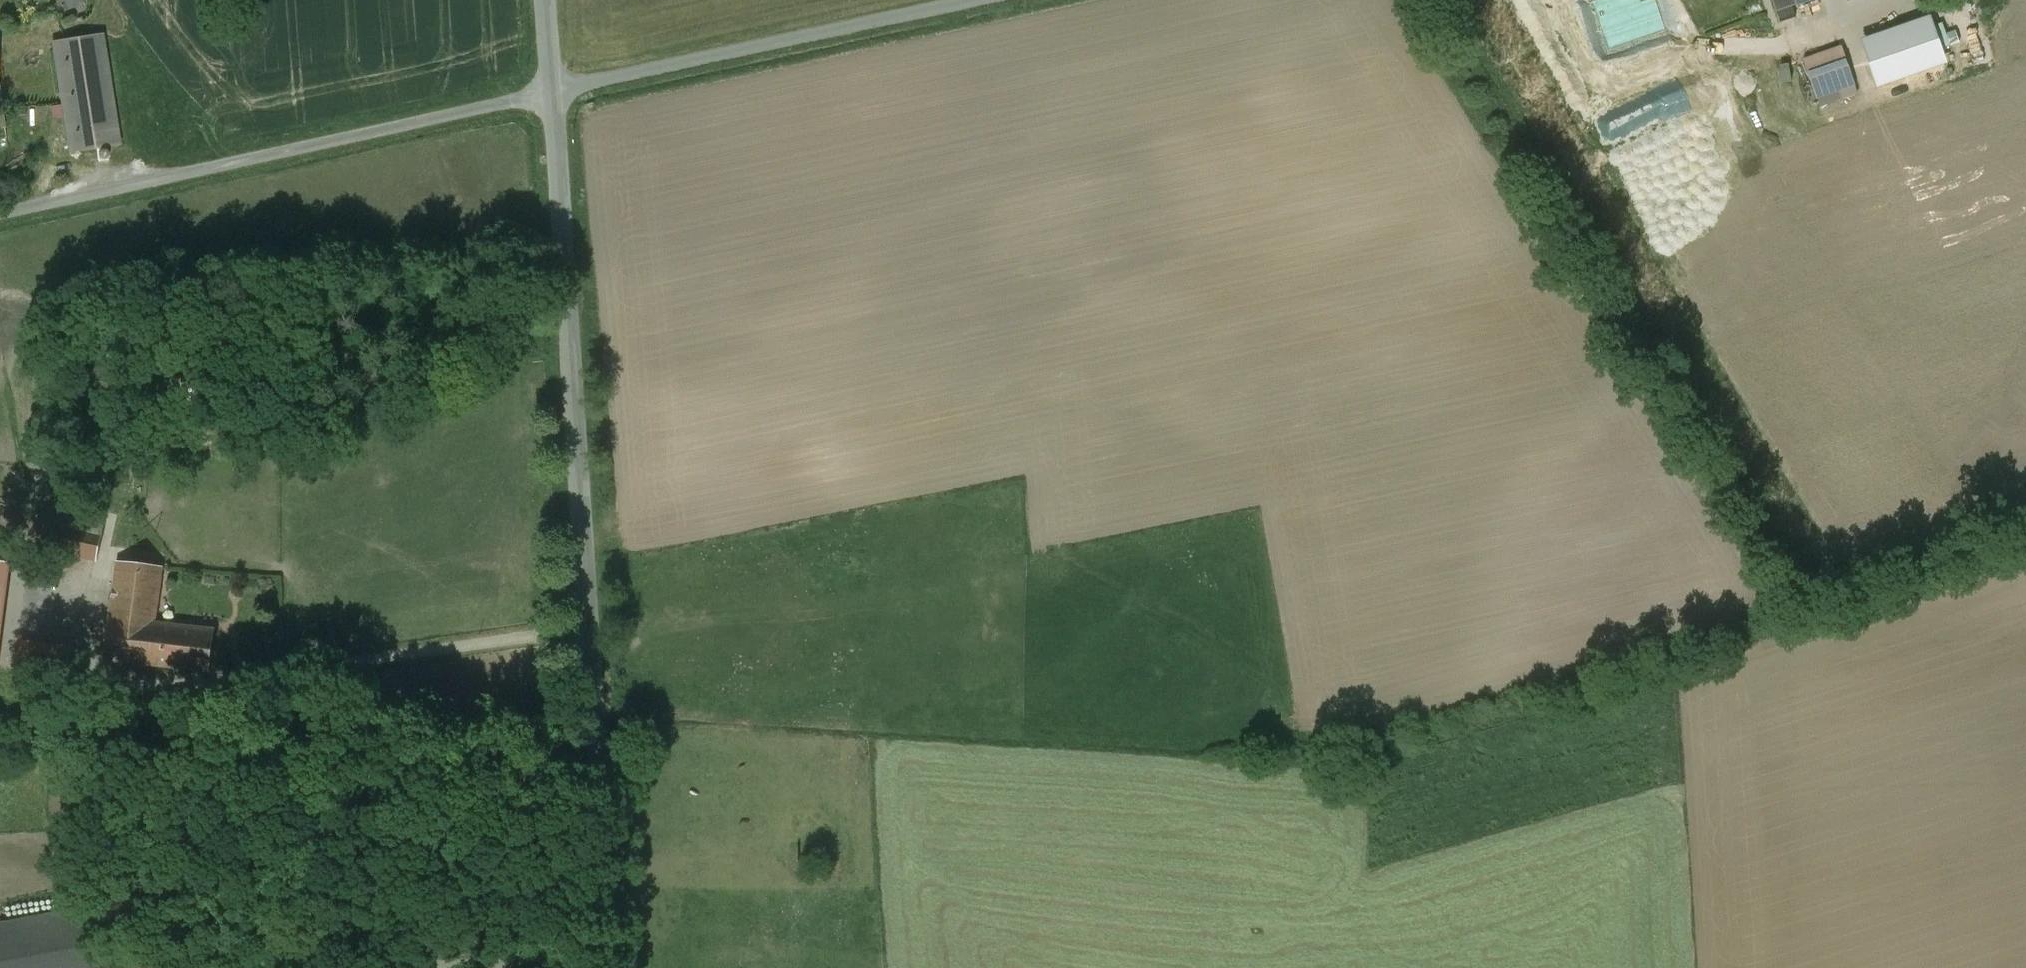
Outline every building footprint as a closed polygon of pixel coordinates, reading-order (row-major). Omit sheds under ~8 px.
[(1778,11),(1811,0),(1774,0),(1778,11)] [(102,35),(53,42),(70,151),(119,144),(102,35)] [(1842,46),(1803,59),(1819,98),(1854,84),(1842,46)] [(110,512),(60,501),(49,547),(99,558),(110,512)] [(105,660),(189,669),(194,628),(155,624),(164,568),(118,560),(105,660)] [(0,600),(0,671),(16,672),(16,669),(70,678),(73,657),(18,650),(25,603),(0,600)] [(215,630),(194,628),(189,669),(211,672),(215,630)] [(0,937),(0,967),(99,967),(121,964),(108,918),(0,937)]
